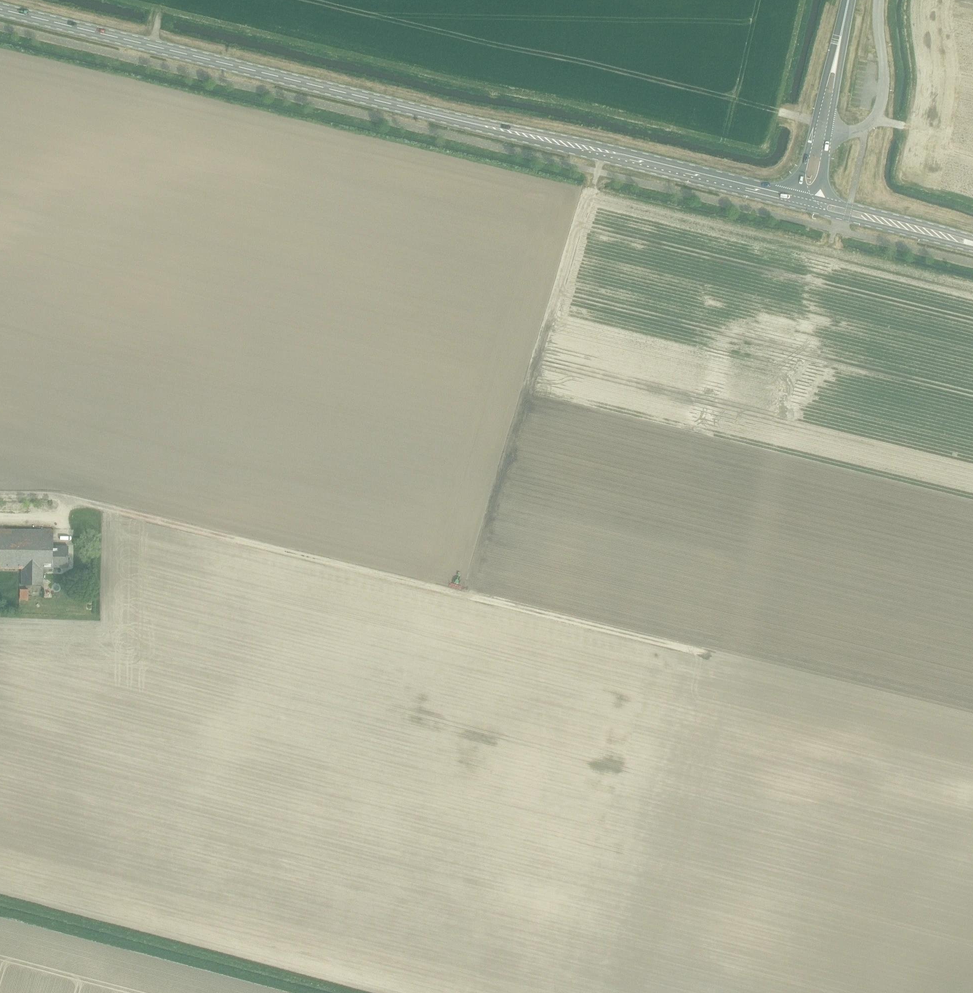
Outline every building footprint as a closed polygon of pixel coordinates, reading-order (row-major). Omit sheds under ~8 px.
[(68,549),(53,548),(53,531),(0,530),(0,569),(22,570),(21,587),(43,587),(43,570),(53,571),(53,568),(68,568),(68,549)]
